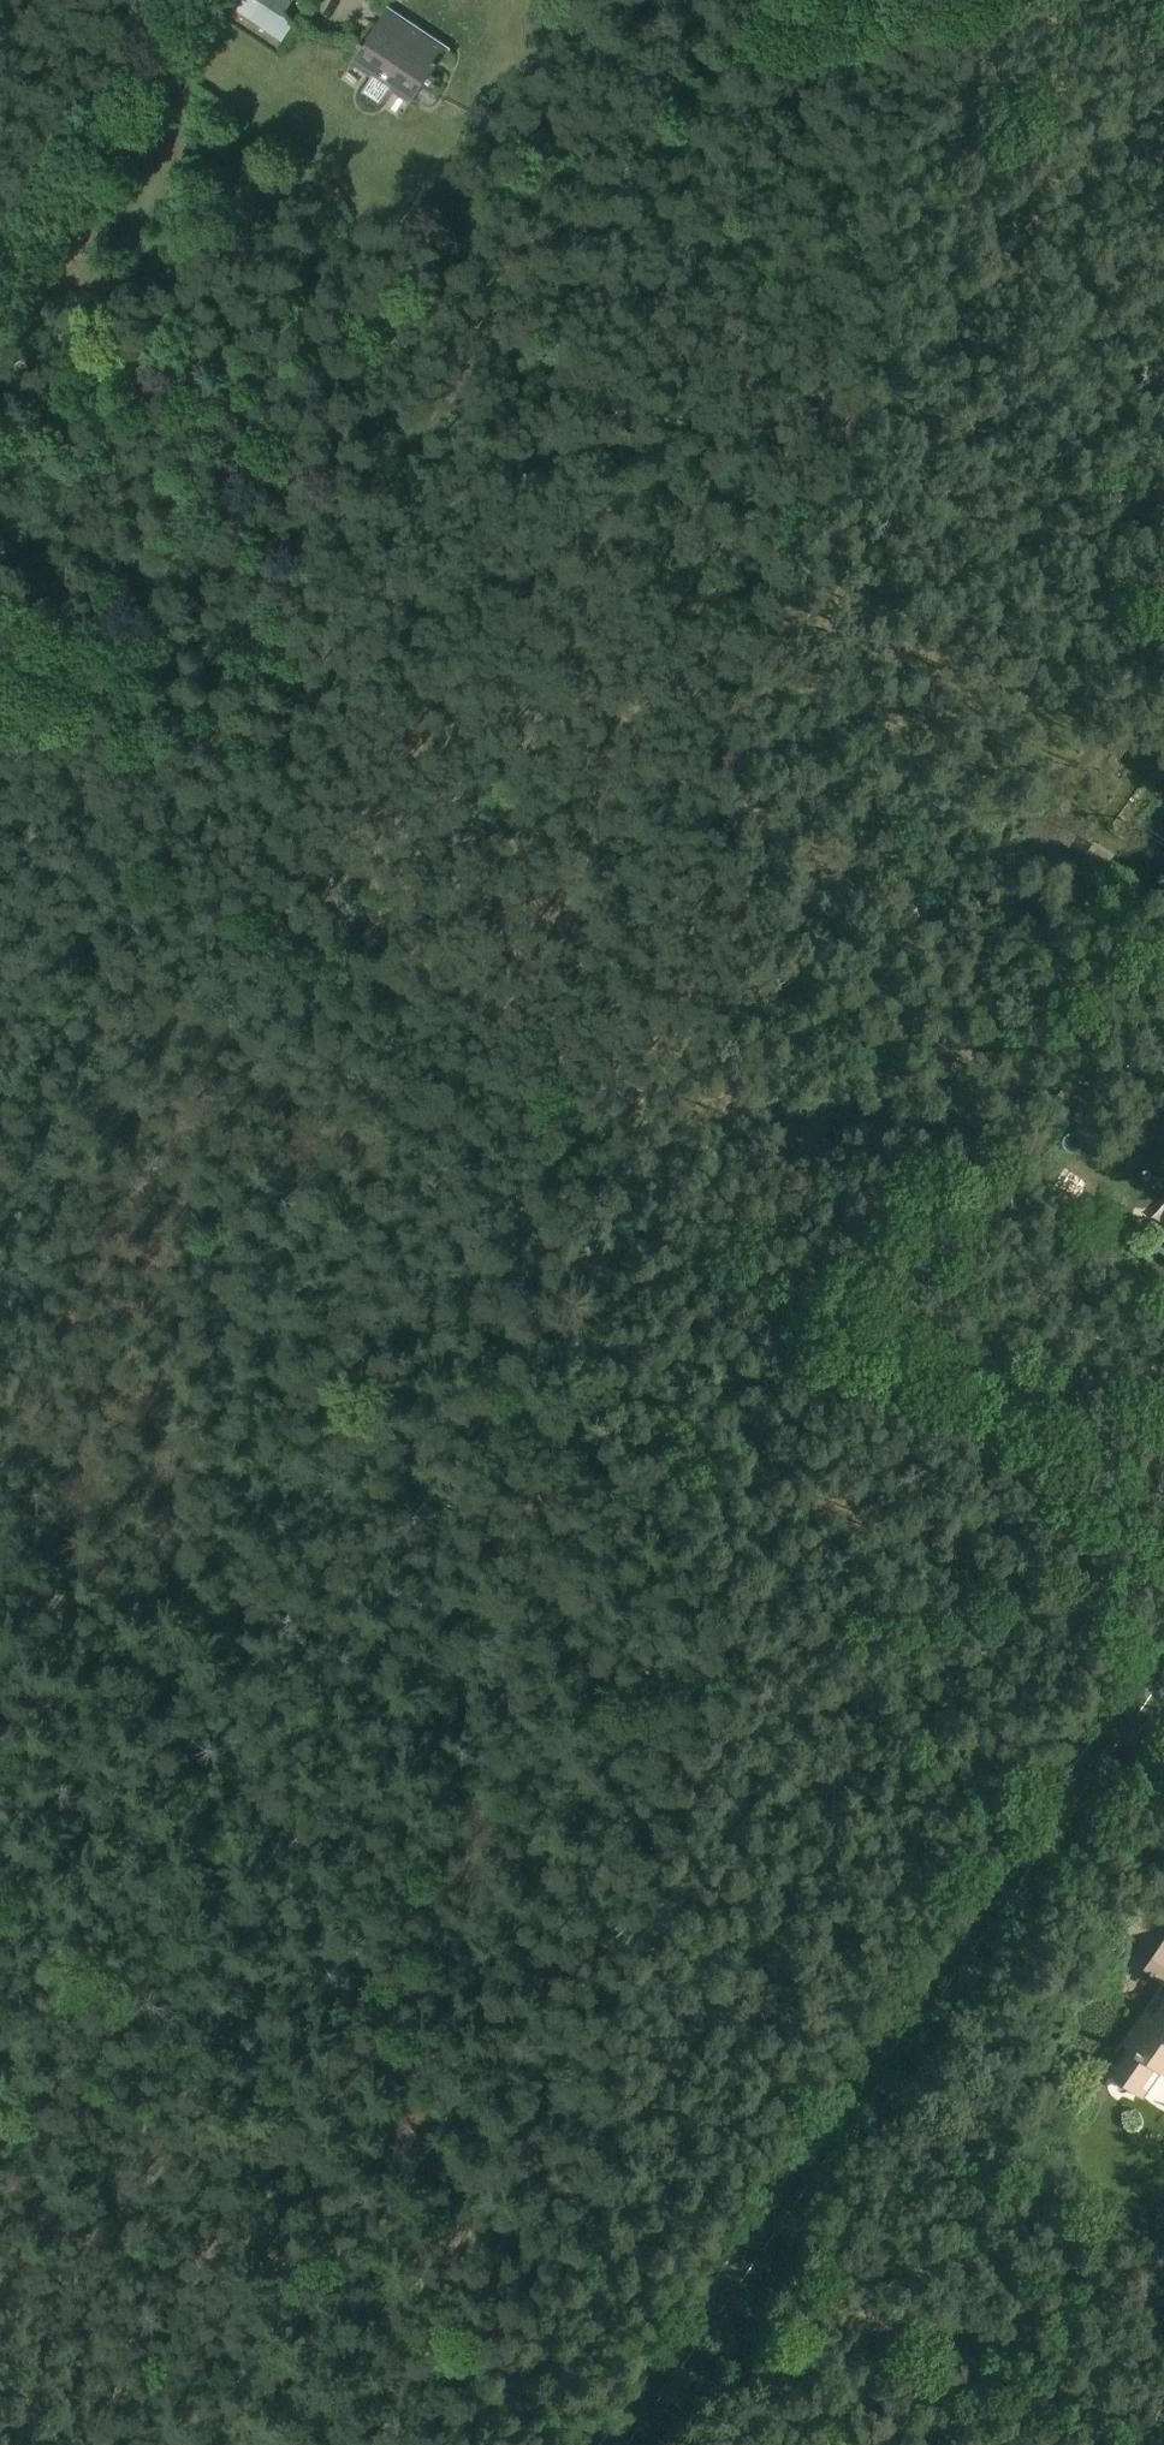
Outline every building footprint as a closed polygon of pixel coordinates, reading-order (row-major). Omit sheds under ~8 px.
[(412,103),(451,49),(389,5),(350,60),(412,103)] [(1143,1969),(1162,1983),(1102,2068),(1145,2099),(1163,2072),(1163,1939),(1143,1969)]
